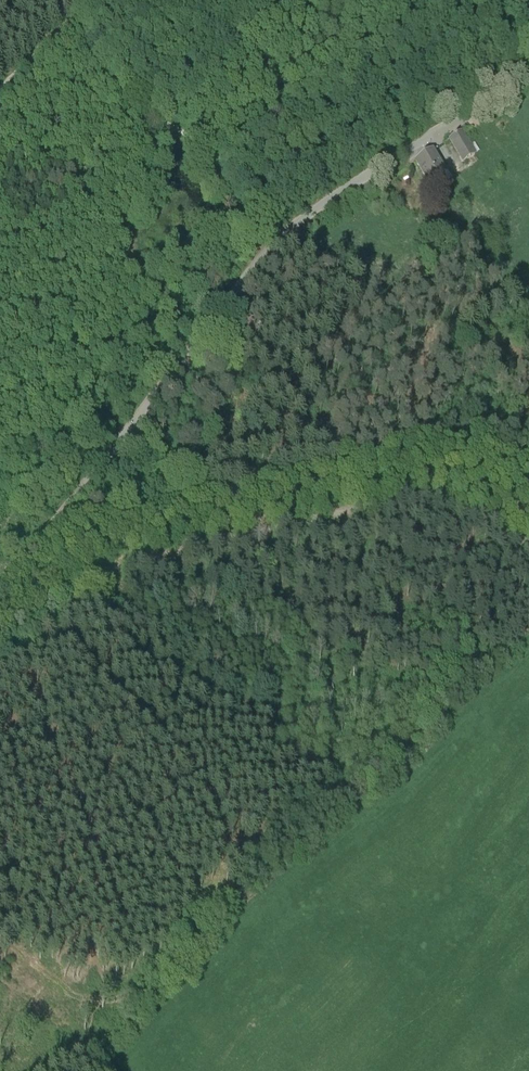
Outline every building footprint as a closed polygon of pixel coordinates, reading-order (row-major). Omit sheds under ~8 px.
[(462,132),(448,142),(463,162),(476,152),(462,132)] [(445,171),(431,149),(415,159),(429,181),(445,171)] [(445,171),(429,181),(434,189),(450,178),(445,171)]
